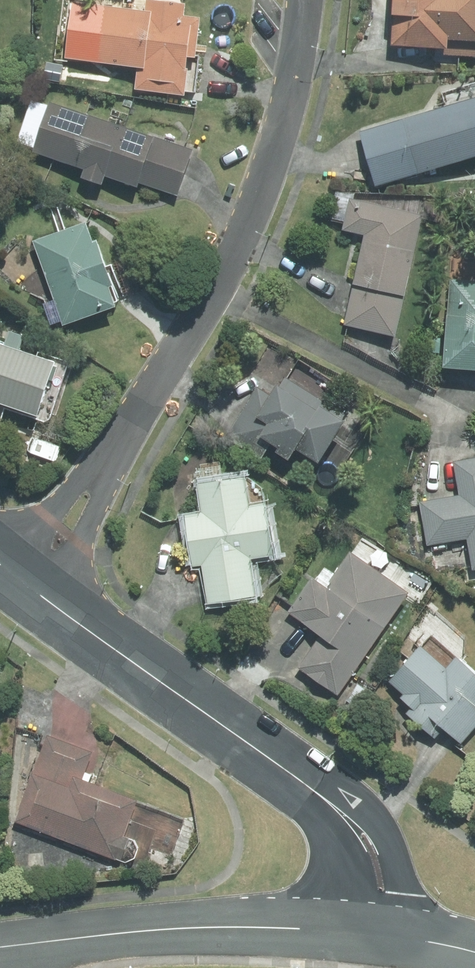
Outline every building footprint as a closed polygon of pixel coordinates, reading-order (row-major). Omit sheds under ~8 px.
[(201,19),(184,17),(186,5),(146,0),(144,12),(102,7),(95,63),(138,69),(135,91),(185,97),(189,71),(186,70),(188,58),(195,60),(201,19)] [(451,0),(394,0),(392,50),(448,54),(451,0)] [(47,66),(45,77),(57,79),(58,69),(47,66)] [(474,160),(474,101),(360,133),(376,188),(474,160)] [(33,154),(138,191),(140,185),(178,198),(193,152),(154,139),(154,140),(50,104),(33,154)] [(128,114),(113,109),(109,123),(124,128),(128,114)] [(395,339),(423,219),(350,202),(342,233),(364,238),(344,327),(395,339)] [(95,245),(89,225),(34,244),(54,303),(43,307),(51,328),(61,325),(63,329),(117,312),(110,291),(114,290),(99,243),(95,245)] [(451,281),(445,375),(474,376),(474,283),(451,281)] [(0,345),(0,405),(39,419),(58,366),(0,345)] [(224,436),(261,460),(270,446),(279,451),(276,455),(288,463),(296,451),(319,466),(345,425),(341,422),(345,416),(284,378),(272,397),(257,386),(224,436)] [(453,462),(459,497),(419,504),(426,547),(467,540),(472,573),(474,572),(474,459),(453,462)] [(249,506),(245,479),(198,486),(202,513),(185,515),(193,568),(202,566),(208,604),(255,597),(250,559),(274,556),(266,503),(249,506)] [(338,696),(409,594),(350,553),(325,588),(312,579),(287,613),(320,636),(298,668),(338,696)] [(422,644),(391,680),(405,693),(402,696),(413,706),(408,711),(437,737),(446,728),(464,744),(474,731),(474,671),(458,656),(448,668),(422,644)] [(125,860),(135,857),(138,847),(133,838),(125,835),(139,797),(83,776),(92,750),(47,733),(14,820),(115,859),(117,857),(125,860)]
